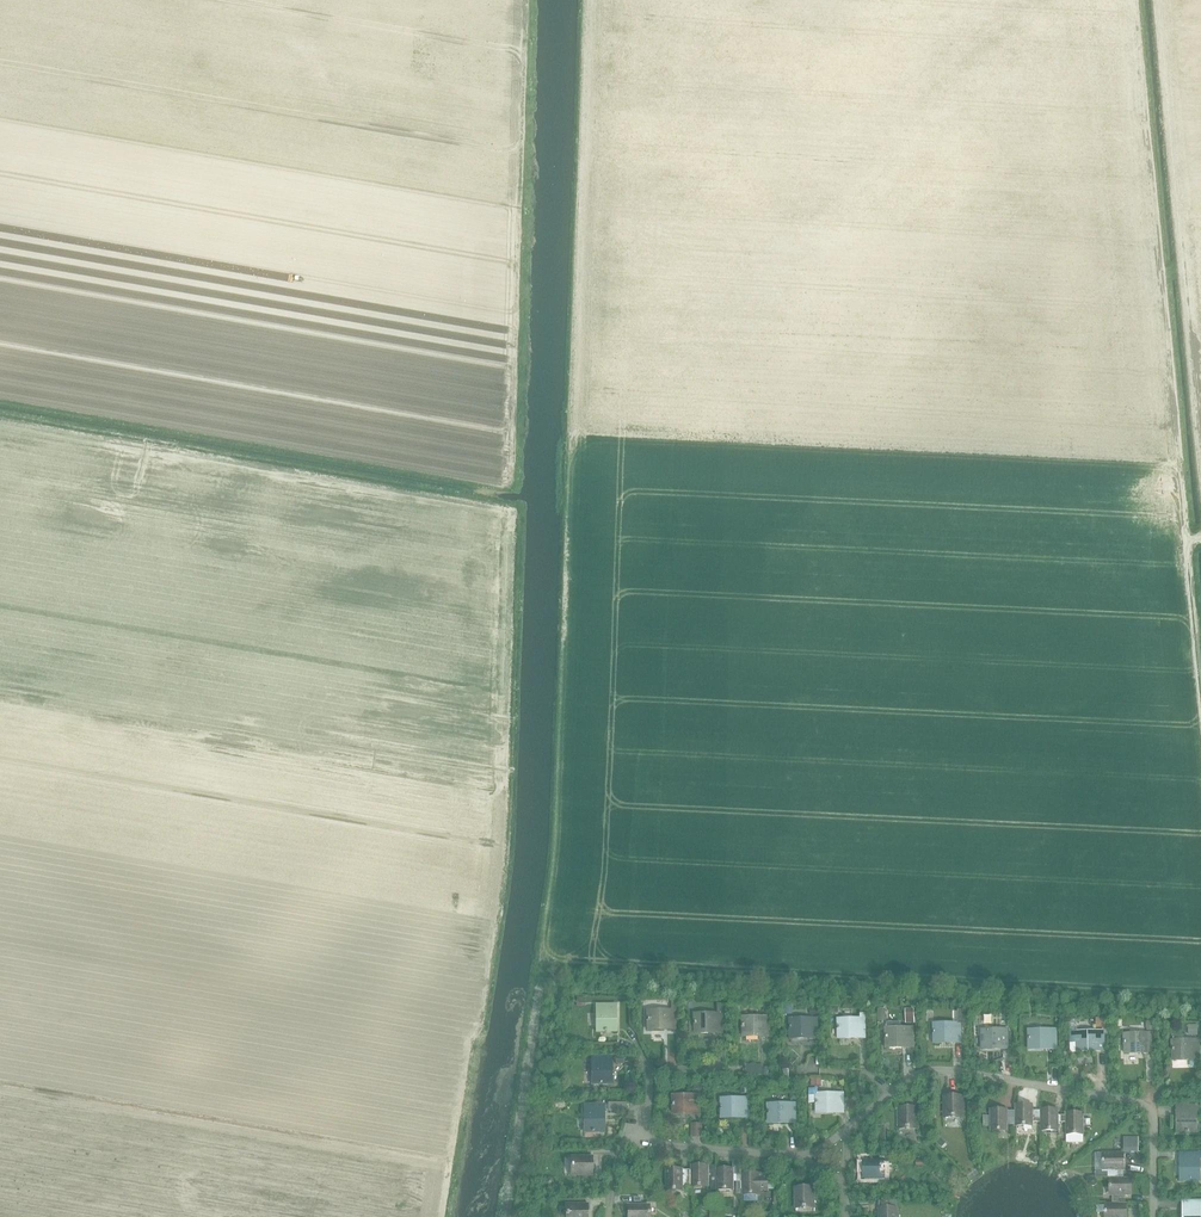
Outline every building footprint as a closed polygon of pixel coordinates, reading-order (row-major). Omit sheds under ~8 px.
[(787,998),(787,1008),(796,1008),(796,998),(787,998)] [(648,1011),(648,1030),(675,1029),(674,1011),(678,1010),(678,1001),(671,1001),(672,1011),(648,1011)] [(597,1032),(616,1032),(616,1006),(597,1005),(597,1032)] [(915,1023),(914,1008),(905,1009),(906,1023),(915,1023)] [(696,1014),(696,1033),(723,1033),(723,1014),(696,1014)] [(743,1017),(743,1036),(770,1036),(770,1017),(743,1017)] [(1106,1017),(1096,1017),(1096,1028),(1106,1028),(1106,1017)] [(791,1019),(791,1038),(818,1038),(817,1018),(791,1019)] [(839,1019),(839,1038),(865,1038),(865,1019),(839,1019)] [(934,1023),(934,1042),(961,1042),(961,1023),(934,1023)] [(1198,1035),(1198,1024),(1188,1024),(1189,1036),(1198,1035)] [(886,1028),(886,1047),(913,1047),(913,1028),(886,1028)] [(982,1030),(982,1049),(1008,1048),(1008,1029),(982,1030)] [(1030,1030),(1030,1049),(1056,1049),(1056,1030),(1030,1030)] [(1077,1032),(1078,1051),(1104,1050),(1104,1031),(1077,1032)] [(1125,1034),(1125,1053),(1152,1052),(1151,1033),(1125,1034)] [(1173,1041),(1173,1060),(1199,1059),(1199,1040),(1173,1041)] [(593,1058),(593,1084),(612,1083),(612,1058),(593,1058)] [(746,1075),(768,1076),(769,1068),(763,1068),(763,1065),(746,1065),(746,1075)] [(843,1093),(818,1093),(818,1089),(809,1089),(809,1095),(817,1095),(817,1113),(843,1112),(843,1093)] [(673,1096),(673,1114),(700,1114),(700,1095),(673,1096)] [(721,1098),(721,1117),(748,1117),(747,1098),(721,1098)] [(944,1098),(944,1115),(963,1115),(963,1098),(944,1098)] [(626,1103),(604,1103),(604,1102),(596,1102),(596,1105),(585,1106),(585,1139),(590,1139),(590,1134),(594,1134),(594,1131),(604,1131),(604,1112),(616,1112),(616,1110),(626,1110),(626,1103)] [(768,1104),(769,1123),(795,1122),(795,1103),(768,1104)] [(1041,1123),(1041,1111),(1032,1111),(1032,1105),(1016,1105),(1016,1111),(1016,1126),(1032,1126),(1032,1123),(1041,1123)] [(1177,1105),(1177,1132),(1196,1132),(1196,1105),(1177,1105)] [(898,1109),(899,1127),(918,1127),(918,1109),(898,1109)] [(1067,1123),(1067,1116),(1058,1116),(1058,1109),(1041,1109),(1041,1111),(1041,1123),(1041,1130),(1058,1130),(1058,1123),(1067,1123)] [(1016,1126),(1016,1111),(1007,1111),(1007,1110),(991,1110),(991,1113),(984,1113),(984,1128),(991,1128),(991,1130),(1007,1130),(1007,1126),(1016,1126)] [(1067,1113),(1067,1116),(1067,1123),(1067,1134),(1083,1134),(1083,1127),(1092,1127),(1092,1119),(1083,1119),(1083,1113),(1067,1113)] [(692,1124),(692,1138),(703,1138),(703,1124),(692,1124)] [(886,1143),(886,1125),(877,1125),(878,1143),(886,1143)] [(1103,1170),(1124,1170),(1124,1153),(1103,1153),(1103,1170)] [(1180,1153),(1180,1179),(1199,1179),(1199,1157),(1199,1153),(1180,1153)] [(573,1157),(573,1175),(591,1175),(591,1157),(573,1157)] [(865,1178),(882,1178),(883,1160),(865,1159),(865,1178)] [(716,1189),(716,1168),(716,1166),(708,1166),(708,1165),(692,1165),(692,1186),(712,1186),(712,1190),(716,1190),(716,1189)] [(716,1168),(716,1189),(733,1189),(733,1168),(716,1168)] [(685,1171),(683,1171),(683,1169),(666,1169),(666,1190),(683,1190),(683,1185),(685,1185),(690,1185),(690,1170),(685,1170),(685,1171)] [(742,1173),(742,1194),(759,1194),(759,1191),(769,1191),(769,1173),(742,1173)] [(1110,1195),(1131,1195),(1131,1178),(1110,1178),(1110,1195)] [(795,1189),(795,1206),(814,1206),(813,1188),(795,1189)] [(1183,1216),(1200,1216),(1200,1201),(1183,1201),(1183,1216)] [(1126,1203),(1106,1203),(1106,1216),(1126,1216),(1126,1203)] [(568,1216),(585,1216),(585,1204),(568,1204),(568,1216)] [(628,1216),(649,1216),(648,1204),(628,1205),(628,1216)] [(879,1216),(897,1216),(897,1209),(879,1209),(879,1216)]
